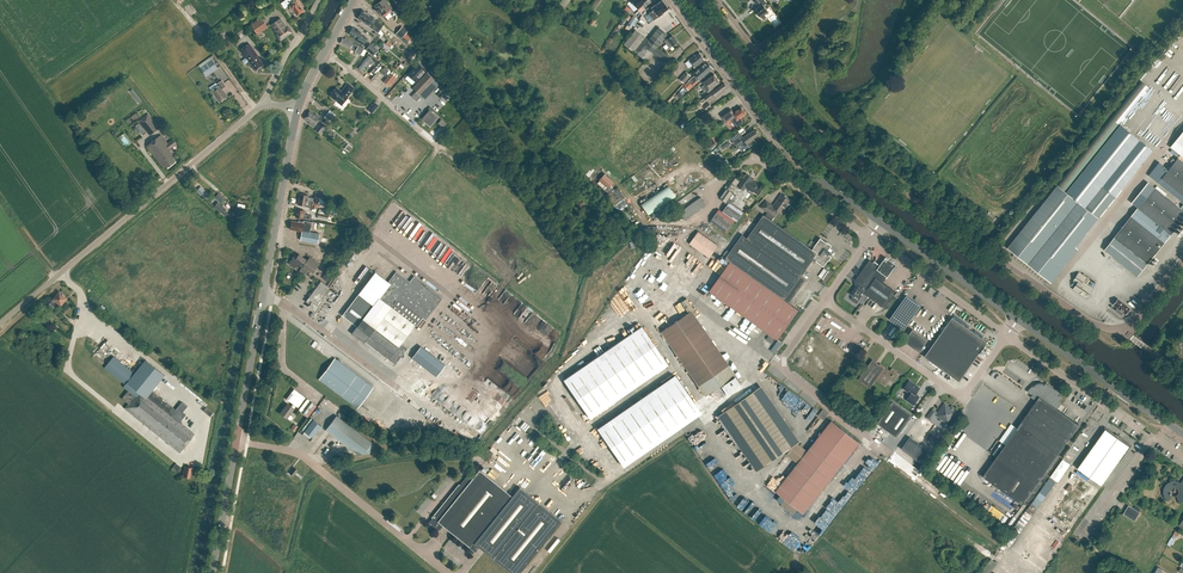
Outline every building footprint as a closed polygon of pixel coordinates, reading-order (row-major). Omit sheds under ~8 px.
[(281,3),(284,8),(289,5),(292,10),(293,9),(297,15),(303,10),(296,0),(285,0),(281,3)] [(380,12),(382,15),(387,11),(389,13),(390,12),(393,17),(395,15),(392,11),(393,10),(385,0),(382,0),(382,1),(375,5),(378,9),(378,10),(377,10),(377,11),(377,12),(378,13),(379,13),(380,13),(380,12)] [(571,0),(562,0),(557,6),(562,10),(571,0)] [(646,0),(635,0),(632,2),(637,9),(642,4),(642,3),(646,0)] [(662,13),(668,9),(662,0),(656,4),(656,5),(651,8),(653,10),(648,13),(653,20),(663,13),(662,13)] [(763,4),(764,3),(762,0),(755,0),(754,0),(759,7),(755,10),(760,17),(768,11),(763,4)] [(371,21),(381,29),(384,23),(374,17),(375,16),(370,13),(369,14),(362,10),(360,14),(371,21)] [(374,34),(379,37),(380,35),(378,33),(381,29),(371,21),(360,14),(357,18),(364,22),(363,23),(368,26),(371,28),(369,32),(373,35),(374,34)] [(631,28),(637,18),(632,16),(626,25),(631,28)] [(278,33),(277,34),(280,39),(291,32),(287,27),(286,27),(280,18),(271,24),(278,33)] [(252,26),(257,33),(266,26),(261,19),(252,26)] [(352,27),(348,34),(357,39),(356,41),(363,45),(367,38),(360,34),(361,32),(352,27)] [(672,46),(677,42),(672,35),(670,37),(666,35),(667,34),(658,27),(648,40),(635,30),(624,45),(633,52),(634,51),(635,53),(642,45),(643,46),(637,54),(642,58),(645,61),(652,53),(665,37),(667,39),(664,42),(669,48),(672,46)] [(406,33),(403,36),(408,41),(412,38),(406,33)] [(340,43),(350,49),(354,42),(346,38),(345,40),(343,39),(340,43)] [(249,61),(255,70),(263,65),(257,56),(258,55),(249,43),(240,50),(245,58),(242,60),(244,64),(248,62),(249,61)] [(373,56),(378,50),(370,44),(366,49),(368,52),(373,56)] [(358,45),(354,51),(360,55),(363,49),(358,45)] [(667,55),(657,47),(652,53),(662,61),(667,55)] [(378,60),(373,56),(368,52),(366,55),(368,56),(358,69),(361,72),(365,66),(367,67),(373,60),(376,63),(378,60)] [(695,68),(705,60),(699,53),(695,56),(694,55),(689,60),(695,68)] [(404,65),(406,67),(412,60),(409,58),(404,65)] [(212,60),(200,68),(206,76),(218,68),(212,60)] [(374,80),(380,73),(377,71),(383,65),(379,62),(370,72),(374,75),(372,78),(374,80)] [(689,90),(698,82),(697,81),(698,80),(696,77),(704,70),(705,70),(710,65),(707,62),(703,66),(703,67),(699,70),(698,69),(696,71),(693,74),(695,76),(689,81),(684,85),(689,90)] [(408,74),(416,82),(426,71),(418,64),(408,74)] [(698,82),(713,69),(710,65),(705,70),(704,70),(696,77),(698,80),(697,81),(698,82)] [(686,71),(679,79),(684,83),(691,76),(686,71)] [(390,73),(384,82),(390,87),(397,78),(390,73)] [(412,88),(419,95),(423,98),(437,83),(426,73),(412,88)] [(714,90),(713,88),(720,82),(714,74),(704,82),(705,84),(701,87),(705,92),(708,89),(709,90),(708,92),(709,94),(714,90)] [(1150,88),(1140,79),(1110,116),(1056,184),(1058,186),(1066,192),(1121,124),(1150,88)] [(216,83),(211,86),(213,89),(211,91),(219,102),(227,96),(222,89),(226,86),(222,80),(217,84),(216,83)] [(330,95),(341,105),(348,97),(347,96),(354,88),(348,83),(341,91),(337,88),(330,95)] [(445,83),(441,88),(446,92),(450,88),(445,83)] [(722,91),(727,87),(724,83),(709,94),(705,97),(708,102),(715,97),(715,98),(723,92),(722,91)] [(139,103),(142,101),(132,89),(130,91),(139,103)] [(374,102),(368,110),(372,113),(378,105),(374,102)] [(733,113),(730,110),(722,116),(727,123),(736,116),(737,118),(734,120),(737,125),(742,121),(740,119),(747,114),(746,114),(746,112),(745,112),(744,111),(741,107),(733,113)] [(421,119),(430,126),(438,117),(429,110),(421,119)] [(310,123),(309,124),(314,127),(320,118),(316,115),(315,115),(310,111),(309,113),(308,113),(305,118),(304,119),(310,123)] [(330,111),(326,116),(331,119),(335,114),(330,111)] [(688,122),(696,116),(693,113),(686,118),(688,122)] [(148,114),(138,121),(149,135),(159,129),(148,114)] [(441,120),(439,122),(438,123),(444,128),(447,125),(441,120)] [(689,124),(682,120),(678,123),(683,128),(689,124)] [(321,123),(315,131),(320,134),(326,126),(321,123)] [(1115,197),(1153,150),(1121,124),(1066,192),(1085,207),(1102,187),(1115,197)] [(753,139),(759,135),(758,133),(757,131),(755,130),(743,138),(739,132),(731,138),(733,142),(738,148),(743,144),(745,147),(747,145),(749,147),(755,143),(755,141),(753,139)] [(1182,157),(1182,131),(1170,147),(1182,157)] [(119,137),(126,146),(131,142),(124,133),(119,137)] [(151,142),(146,146),(163,168),(167,165),(168,167),(176,161),(171,156),(173,154),(169,150),(170,149),(170,148),(176,143),(173,140),(168,144),(161,135),(151,142)] [(728,139),(721,145),(724,149),(731,143),(728,139)] [(711,150),(717,144),(713,140),(707,146),(711,150)] [(852,166),(841,157),(838,161),(850,169),(852,166)] [(1178,158),(1162,178),(1158,183),(1180,201),(1182,198),(1182,162),(1178,158)] [(605,173),(600,179),(609,187),(614,181),(605,173)] [(742,209),(745,203),(746,202),(743,200),(748,192),(752,194),(754,191),(758,195),(763,188),(753,181),(754,179),(748,175),(746,174),(743,178),(741,177),(739,180),(734,176),(719,196),(728,203),(722,212),(718,209),(710,221),(726,232),(733,223),(735,221),(737,222),(744,212),(740,210),(741,209),(742,209)] [(884,188),(872,179),(870,183),(881,191),(884,188)] [(642,204),(649,214),(677,195),(669,185),(642,204)] [(1066,192),(1058,186),(1011,243),(1052,276),(1055,272),(1062,264),(1115,197),(1102,187),(1085,207),(1066,192)] [(1114,237),(1148,263),(1182,220),(1182,211),(1154,187),(1114,237)] [(299,200),(318,203),(319,198),(313,197),(313,198),(308,197),(309,196),(300,194),(299,200)] [(782,213),(787,205),(789,204),(790,204),(790,203),(791,201),(790,201),(791,200),(782,194),(773,206),(767,202),(767,201),(761,207),(768,212),(765,215),(772,220),(774,217),(779,211),(782,213)] [(684,221),(706,205),(700,197),(678,212),(684,221)] [(908,205),(897,197),(894,200),(905,209),(908,205)] [(311,208),(317,209),(318,203),(299,200),(298,205),(307,206),(307,205),(312,206),(311,208)] [(223,207),(218,202),(214,207),(219,212),(223,207)] [(233,204),(231,213),(244,216),(245,209),(244,208),(245,204),(238,203),(238,205),(233,204)] [(317,219),(328,220),(329,215),(324,214),(324,210),(319,209),(317,219)] [(630,221),(632,219),(622,209),(620,211),(630,221)] [(296,210),(295,217),(311,220),(312,216),(305,215),(305,211),(296,210)] [(801,276),(814,258),(817,260),(816,261),(824,266),(828,260),(829,261),(832,256),(829,254),(831,252),(828,250),(832,245),(827,242),(821,238),(814,246),(815,246),(813,249),(772,220),(765,215),(764,214),(747,238),(742,234),(730,252),(727,250),(724,254),(727,256),(726,258),(730,261),(710,290),(778,340),(799,310),(789,303),(806,279),(801,276)] [(938,227),(927,218),(924,222),(935,230),(938,227)] [(300,240),(318,243),(320,234),(310,232),(312,222),(304,220),(303,222),(299,221),(298,222),(291,221),(290,229),(302,231),(300,240)] [(404,236),(413,224),(411,222),(401,235),(404,236)] [(689,243),(709,258),(718,245),(698,231),(689,243)] [(1104,250),(1138,276),(1148,263),(1114,237),(1104,250)] [(357,250),(359,252),(365,243),(363,241),(357,250)] [(971,250),(960,242),(957,245),(969,254),(971,250)] [(342,268),(346,270),(351,262),(352,263),(354,260),(359,253),(355,251),(342,268)] [(456,253),(450,264),(456,268),(458,264),(462,266),(460,270),(464,272),(466,267),(469,269),(472,262),(456,253)] [(897,262),(886,254),(877,267),(888,274),(897,262)] [(300,270),(305,274),(310,267),(314,271),(319,264),(310,257),(307,261),(299,255),(297,257),(295,256),(289,263),(295,268),(298,264),(302,267),(300,270)] [(879,269),(869,261),(866,265),(865,265),(862,270),(863,270),(854,282),(858,284),(866,290),(863,293),(883,307),(884,306),(888,309),(896,298),(891,295),(894,291),(883,283),(885,279),(888,274),(888,272),(882,268),(879,268),(879,269)] [(825,283),(832,274),(829,272),(827,270),(824,268),(818,276),(823,279),(822,281),(825,283)] [(520,282),(527,277),(522,271),(515,277),(520,282)] [(328,282),(333,276),(327,272),(322,278),(328,282)] [(375,273),(343,315),(357,326),(352,334),(364,343),(365,342),(395,365),(407,349),(401,344),(415,325),(416,326),(423,318),(426,320),(442,299),(426,287),(427,286),(414,276),(410,282),(396,272),(388,282),(375,273)] [(1086,298),(1092,289),(1083,282),(1086,278),(1079,273),(1074,280),(1077,283),(1073,289),(1086,298)] [(307,307),(314,312),(319,307),(317,305),(330,288),(321,282),(306,302),(309,304),(307,307)] [(866,290),(858,284),(851,294),(853,296),(851,298),(852,301),(856,303),(857,303),(863,293),(866,290)] [(664,294),(667,297),(672,292),(668,289),(664,294)] [(51,301),(48,305),(53,309),(56,305),(54,304),(56,302),(61,306),(68,298),(59,291),(52,299),(53,299),(51,301)] [(904,330),(921,306),(906,296),(889,319),(904,330)] [(688,312),(661,331),(712,405),(742,385),(694,316),(697,314),(686,298),(681,302),(688,312)] [(1114,305),(1118,308),(1115,310),(1121,315),(1124,312),(1126,314),(1130,309),(1118,299),(1114,305)] [(984,346),(987,341),(952,317),(924,356),(959,381),(984,346)] [(355,328),(350,324),(347,328),(352,332),(355,328)] [(641,325),(563,379),(590,418),(667,364),(641,325)] [(928,340),(913,329),(904,341),(919,352),(928,340)] [(412,358),(436,376),(445,366),(421,347),(412,358)] [(182,402),(175,409),(152,391),(165,375),(145,359),(137,370),(134,368),(132,371),(114,356),(104,367),(125,384),(123,387),(128,391),(122,398),(128,403),(125,408),(180,453),(195,434),(180,422),(186,415),(183,412),(187,406),(182,402)] [(335,359),(319,379),(357,408),(373,387),(335,359)] [(895,381),(900,373),(892,368),(890,370),(881,363),(880,365),(872,359),(858,380),(870,388),(875,380),(885,386),(890,378),(895,381)] [(674,374),(597,428),(623,466),(700,413),(674,374)] [(920,388),(909,380),(903,388),(911,393),(906,399),(911,403),(914,405),(915,402),(919,397),(916,394),(920,388)] [(1059,403),(1062,398),(1057,394),(1059,393),(1046,383),(1045,385),(1043,384),(1041,384),(1040,383),(1038,383),(1038,384),(1036,385),(1035,386),(1034,387),(1032,386),(1028,392),(1033,395),(1031,397),(1036,401),(1035,403),(1052,416),(1057,409),(1061,404),(1059,403)] [(719,414),(757,468),(799,439),(762,385),(719,414)] [(783,387),(779,395),(791,401),(796,393),(783,387)] [(448,394),(436,388),(431,397),(444,403),(448,394)] [(286,399),(292,403),(297,407),(305,397),(293,389),(286,399)] [(472,401),(478,393),(473,390),(467,398),(472,401)] [(797,396),(791,404),(795,406),(798,402),(804,406),(803,407),(807,410),(810,405),(797,396)] [(912,415),(892,401),(877,423),(897,437),(912,415)] [(309,417),(317,405),(311,402),(303,413),(309,417)] [(287,403),(280,413),(287,418),(294,408),(287,403)] [(1035,486),(1079,424),(1057,409),(1052,416),(1035,403),(1017,429),(1011,424),(999,441),(1005,445),(996,458),(983,476),(1022,504),(1035,486)] [(956,412),(945,404),(937,415),(948,423),(956,412)] [(210,416),(213,413),(206,407),(203,411),(210,416)] [(936,412),(933,409),(927,417),(931,419),(936,412)] [(358,454),(367,453),(374,444),(336,416),(325,430),(358,454)] [(513,421),(525,431),(529,426),(517,416),(513,421)] [(302,435),(310,441),(321,426),(313,420),(302,435)] [(776,491),(785,498),(781,504),(794,514),(798,508),(804,513),(860,442),(832,420),(807,451),(796,442),(787,454),(798,463),(776,491)] [(1101,485),(1129,445),(1105,429),(1077,468),(1101,485)] [(933,444),(936,439),(930,435),(927,439),(933,444)] [(921,462),(929,451),(910,437),(901,448),(921,462)] [(172,468),(177,472),(181,467),(176,463),(172,468)] [(185,466),(183,476),(190,478),(192,467),(185,466)] [(472,479),(467,475),(429,522),(439,530),(442,525),(475,552),(479,547),(511,572),(519,572),(561,521),(519,487),(512,496),(479,470),(472,479)] [(1180,483),(1178,481),(1176,481),(1174,481),(1171,481),(1169,481),(1167,483),(1166,484),(1164,486),(1163,488),(1163,491),(1163,494),(1164,496),(1166,498),(1168,499),(1172,495),(1171,494),(1171,493),(1171,491),(1171,490),(1172,489),(1173,488),(1174,487),(1176,487),(1177,488),(1178,488),(1179,490),(1179,491),(1179,492),(1179,494),(1179,495),(1178,496),(1177,496),(1180,502),(1181,501),(1182,500),(1182,499),(1182,486),(1182,485),(1182,484),(1182,478),(1180,483)] [(751,504),(755,506),(757,502),(748,496),(740,508),(743,509),(745,507),(748,509),(751,504)] [(1128,505),(1123,514),(1135,521),(1140,512),(1128,505)] [(984,547),(981,553),(990,558),(993,553),(984,547)] [(998,562),(991,558),(980,572),(990,572),(998,562)]
